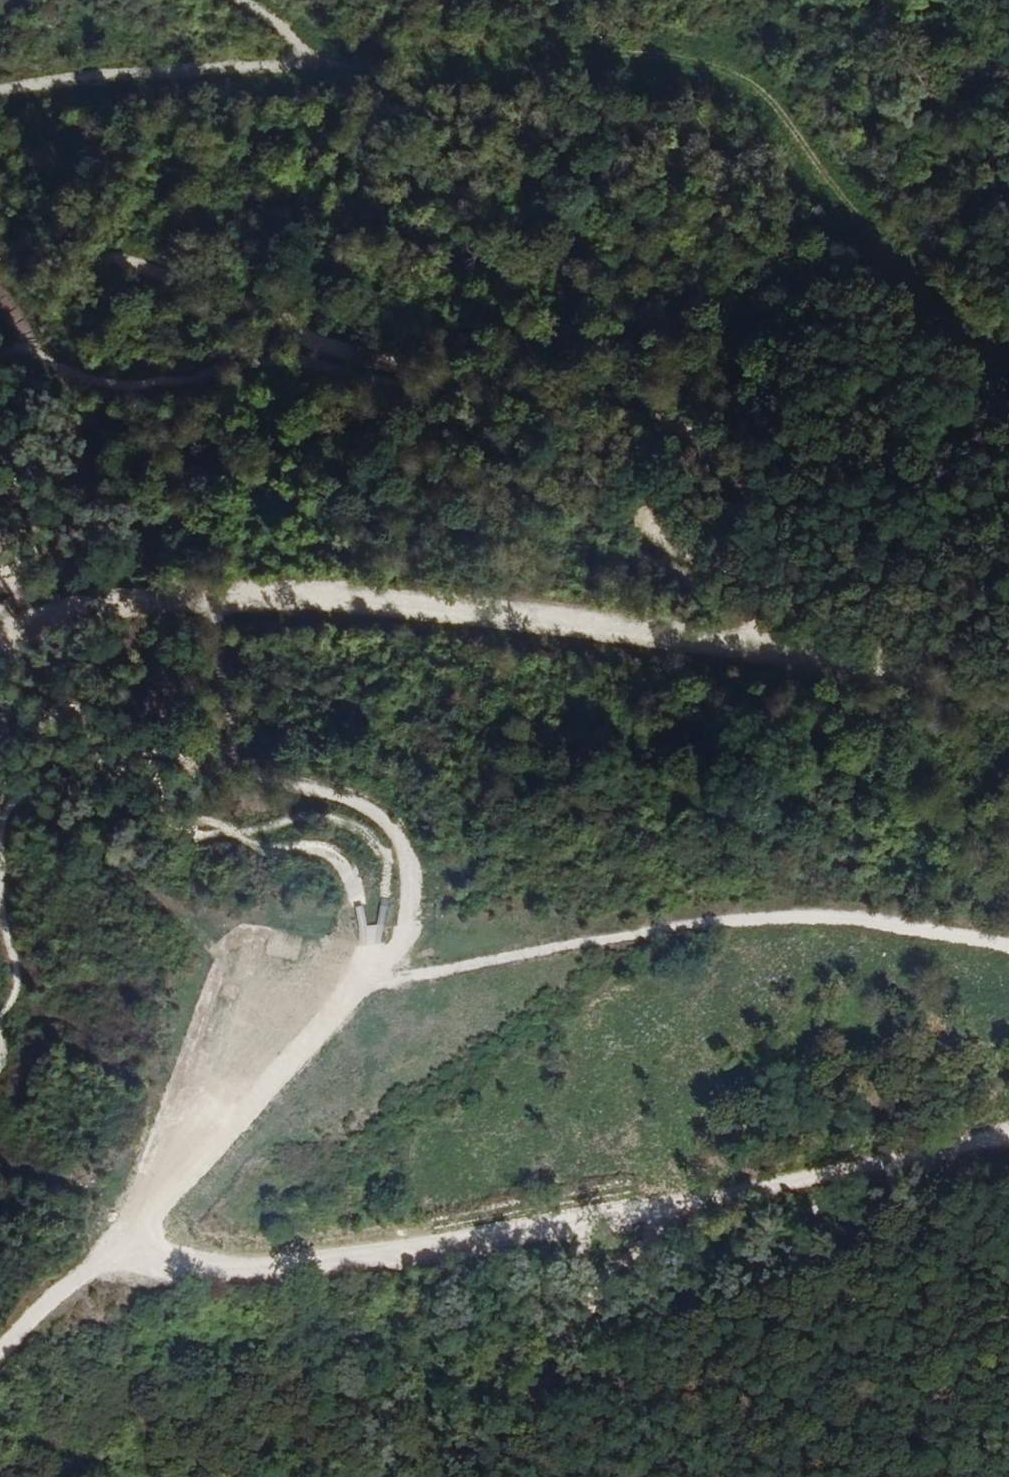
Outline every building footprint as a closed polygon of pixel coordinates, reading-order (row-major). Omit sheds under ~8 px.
[(192,9),(200,12),(204,0),(195,0),(192,9)]
